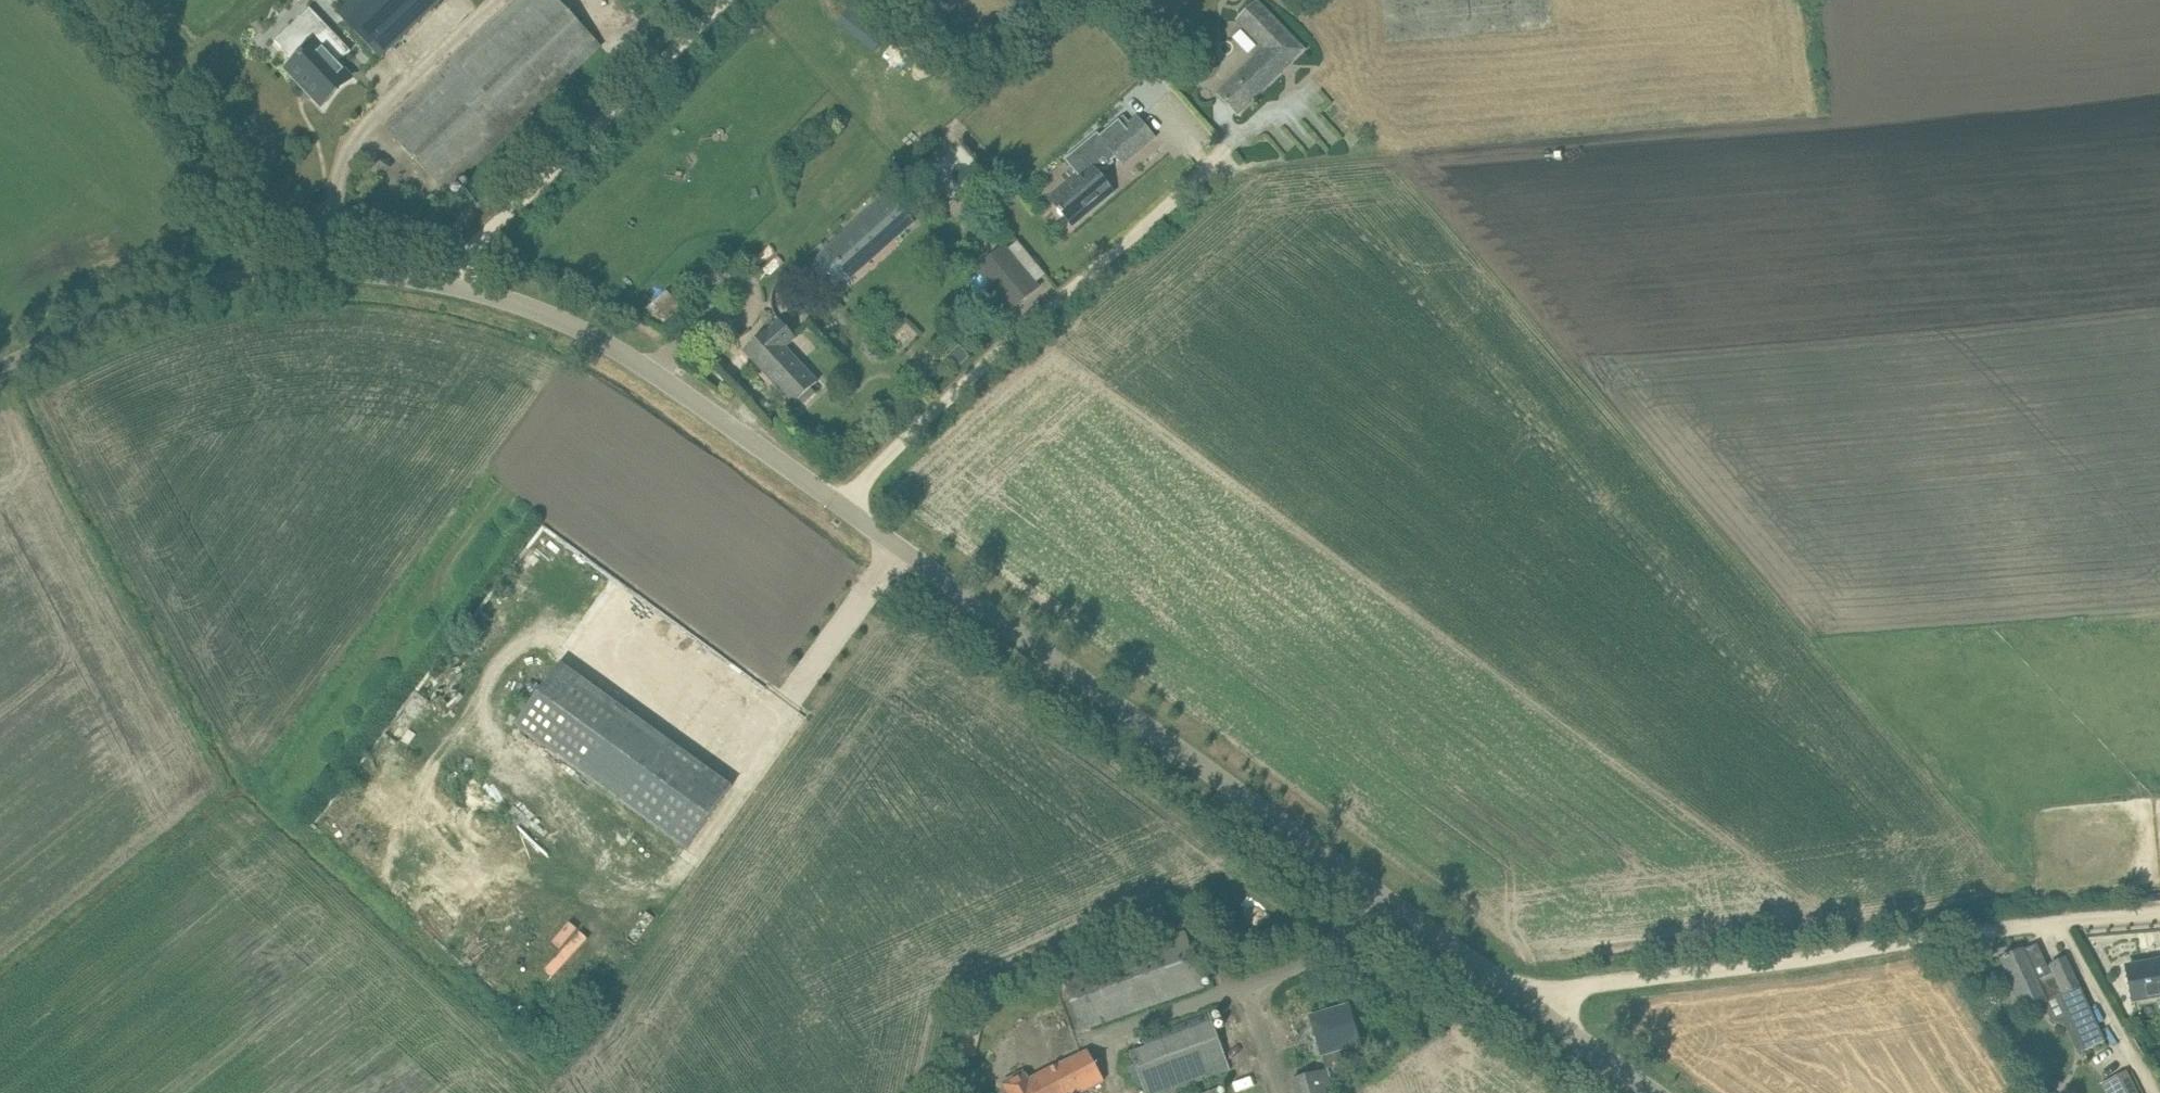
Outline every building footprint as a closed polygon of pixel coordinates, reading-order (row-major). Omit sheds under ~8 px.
[(446,191),(601,46),(557,0),(519,0),(385,127),(446,191)] [(1234,78),(1218,93),(1238,113),(1304,49),(1289,34),(1258,1),(1242,17),(1269,45),(1266,48),(1264,50),(1234,78)] [(400,42),(363,3),(344,20),(381,60),(400,42)] [(309,14),(278,44),(295,62),(288,69),(322,105),(351,77),(337,63),(345,56),(347,54),(309,14)] [(1078,175),(1051,199),(1073,225),(1113,192),(1097,174),(1102,170),(1104,172),(1115,163),(1113,161),(1116,158),(1117,157),(1118,157),(1117,154),(1108,143),(1126,128),(1131,123),(1124,115),(1119,119),(1100,136),(1098,132),(1065,160),(1078,175)] [(1126,128),(1108,143),(1117,154),(1125,147),(1133,156),(1137,153),(1135,150),(1153,135),(1138,118),(1131,123),(1126,128)] [(838,285),(845,281),(913,220),(889,193),(820,255),(815,262),(815,273),(819,281),(827,285),(838,285)] [(1010,311),(1039,287),(1005,246),(976,270),(977,271),(981,267),(1014,307),(1010,310),(1010,311)] [(668,293),(653,305),(665,322),(681,310),(668,293)] [(796,338),(780,320),(769,330),(768,329),(744,351),(794,405),(799,400),(803,404),(816,393),(811,388),(818,382),(785,348),(796,338)] [(701,763),(656,826),(687,849),(733,786),(701,763)] [(1082,1029),(1204,986),(1185,931),(1063,974),(1082,1029)] [(2037,944),(2009,956),(2008,954),(2004,956),(2005,958),(2002,959),(2006,969),(2025,1010),(2041,1003),(2059,995),(2072,1023),(2085,1050),(2105,1041),(2080,985),(2079,986),(2066,958),(2047,967),(2037,944)] [(2127,968),(2129,979),(2133,1000),(2159,994),(2159,962),(2127,968)] [(1322,1054),(1359,1043),(1348,1006),(1311,1016),(1322,1054)] [(1143,1038),(1146,1046),(1130,1052),(1134,1064),(1141,1081),(1145,1092),(1166,1092),(1230,1069),(1210,1014),(1143,1038)] [(1104,1080),(1088,1050),(1044,1070),(1028,1079),(1024,1070),(1003,1081),(1009,1092),(1080,1092),(1104,1080)] [(1141,1081),(1134,1064),(1126,1067),(1133,1083),(1141,1081)] [(1326,1069),(1292,1080),(1296,1092),(1333,1092),(1326,1069)] [(2121,1092),(2137,1092),(2127,1073),(2124,1075),(2118,1078),(2125,1091),(2121,1092)]
